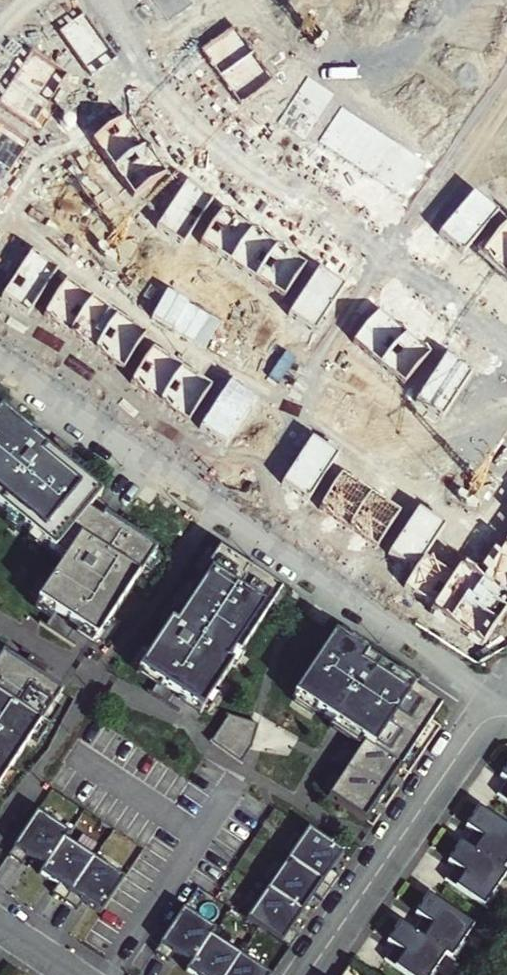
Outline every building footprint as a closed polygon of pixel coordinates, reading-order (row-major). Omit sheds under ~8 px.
[(193,3),(191,0),(152,0),(167,21),(193,3)] [(84,13),(59,31),(92,77),(117,59),(84,13)] [(236,26),(201,49),(219,76),(254,52),(236,26)] [(0,101),(0,103),(41,129),(56,106),(47,101),(66,72),(32,50),(0,101)] [(254,52),(219,76),(238,105),(273,81),(254,52)] [(277,123),(303,140),(334,93),(307,76),(277,123)] [(342,105),(318,140),(410,203),(434,167),(342,105)] [(125,117),(93,141),(113,168),(145,145),(125,117)] [(28,142),(0,124),(0,185),(28,142)] [(145,145),(113,168),(132,194),(164,171),(145,145)] [(158,226),(183,244),(212,202),(186,184),(158,226)] [(440,235),(464,254),(495,215),(472,196),(440,235)] [(200,242),(229,261),(250,230),(221,211),(200,242)] [(505,273),(506,271),(506,223),(481,252),(505,273)] [(229,261),(255,278),(276,247),(250,230),(229,261)] [(255,278),(284,298),(305,266),(276,247),(255,278)] [(29,256),(1,299),(27,316),(55,273),(29,256)] [(289,314),(314,331),(342,290),(316,273),(289,314)] [(70,332),(91,301),(65,283),(44,314),(70,332)] [(91,301),(70,332),(94,349),(115,318),(91,301)] [(353,342),(379,364),(405,333),(379,311),(353,342)] [(115,318),(94,349),(124,369),(145,338),(115,318)] [(379,364),(403,384),(429,354),(405,333),(379,364)] [(159,402),(181,371),(153,351),(131,382),(159,402)] [(416,400),(442,417),(471,375),(445,358),(416,400)] [(181,371),(159,402),(187,422),(209,391),(181,371)] [(201,426),(229,445),(256,405),(228,386),(201,426)] [(97,642),(156,553),(104,518),(101,521),(88,513),(102,498),(0,417),(0,512),(55,555),(56,553),(66,561),(38,603),(57,616),(48,630),(68,643),(77,629),(97,642)] [(281,486),(307,502),(336,457),(310,440),(281,486)] [(341,477),(321,507),(350,525),(370,496),(341,477)] [(370,496),(350,525),(380,545),(400,515),(370,496)] [(389,553),(416,570),(423,559),(443,527),(417,510),(389,553)] [(483,645),(506,608),(506,552),(502,549),(496,545),(478,573),(461,562),(451,577),(430,610),(483,645)] [(202,712),(282,591),(219,549),(138,670),(160,684),(152,695),(170,706),(177,696),(202,712)] [(401,593),(430,610),(451,577),(423,559),(416,570),(401,593)] [(331,721),(362,741),(400,766),(440,705),(333,634),(291,695),(331,721)] [(62,695),(42,682),(50,669),(33,658),(24,670),(3,656),(0,660),(0,788),(62,695)] [(251,735),(222,724),(204,750),(235,771),(244,755),(251,735)] [(358,747),(344,768),(383,793),(400,766),(362,741),(358,747)] [(499,777),(505,781),(496,794),(506,802),(506,764),(499,777)] [(344,768),(325,796),(364,822),(383,793),(344,768)] [(478,808),(465,828),(470,832),(461,845),(504,874),(506,871),(506,828),(478,808)] [(38,813),(9,856),(24,866),(29,858),(45,869),(64,840),(69,833),(38,813)] [(308,829),(287,860),(330,889),(338,877),(331,871),(343,853),(308,829)] [(45,869),(41,876),(58,887),(53,895),(65,903),(94,860),(64,840),(45,869)] [(461,845),(459,844),(446,863),(452,867),(443,881),(486,910),(498,893),(494,890),(504,874),(461,845)] [(94,860),(65,903),(78,912),(83,904),(101,916),(125,880),(94,860)] [(287,860),(267,889),(303,913),(314,896),(321,901),(330,889),(287,860)] [(267,889),(246,919),(289,949),(299,934),(291,929),(303,913),(267,889)] [(473,927),(429,896),(415,915),(421,919),(412,933),(444,955),(454,963),(466,946),(462,943),(473,927)] [(173,955),(189,965),(208,936),(213,929),(182,909),(153,953),(168,963),(173,955)] [(399,924),(386,943),(392,947),(382,960),(403,974),(436,974),(437,974),(437,973),(433,970),(444,955),(412,933),(399,924)] [(185,972),(189,974),(225,974),(238,956),(208,936),(189,965),(185,972)] [(238,956),(225,974),(267,974),(238,956)]
